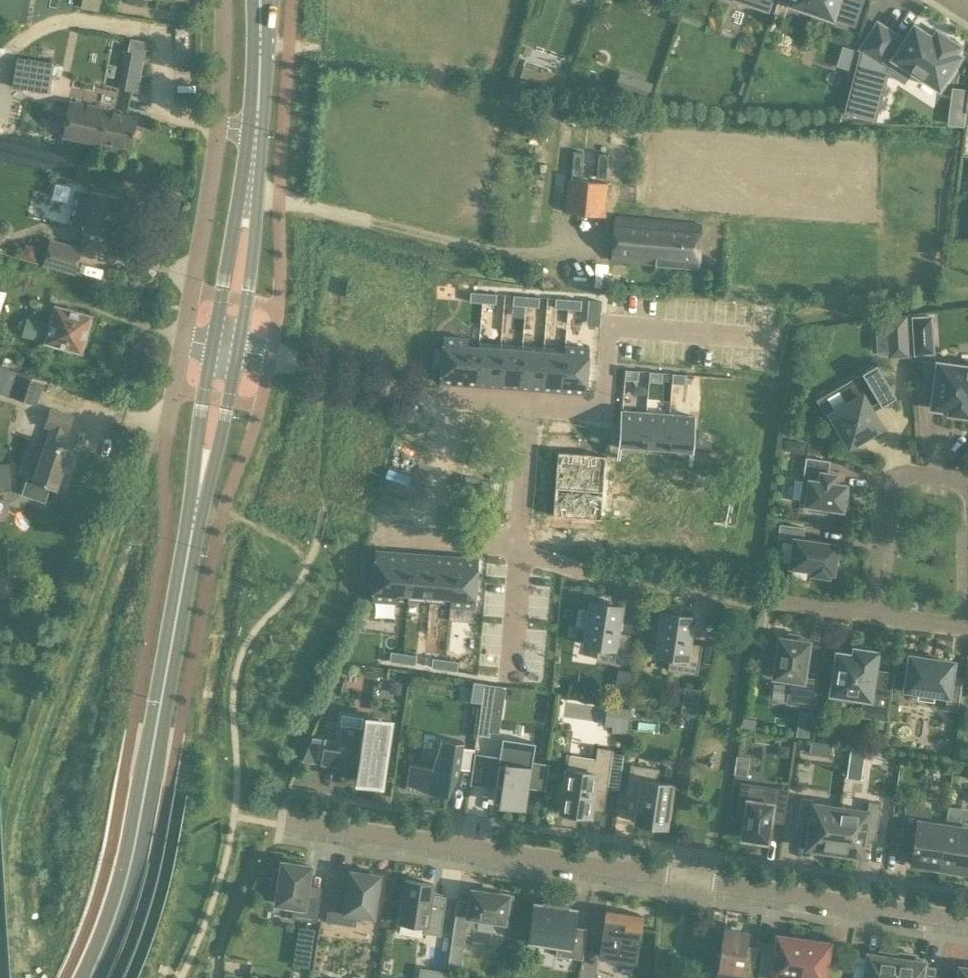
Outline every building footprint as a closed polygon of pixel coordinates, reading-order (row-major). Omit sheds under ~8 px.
[(768,11),(772,0),(737,0),(768,11)] [(788,3),(814,12),(814,13),(831,19),(832,16),(853,23),(861,0),(789,0),(788,3)] [(861,49),(845,112),(875,119),(888,71),(903,81),(911,70),(938,88),(960,54),(955,51),(959,44),(944,34),(942,38),(934,32),(931,36),(913,24),(901,42),(896,39),(898,36),(877,22),(860,48),(861,49)] [(843,47),(837,65),(855,70),(860,52),(843,47)] [(32,88),(37,61),(17,58),(13,85),(32,88)] [(130,88),(142,88),(143,60),(132,60),(130,88)] [(53,63),(37,61),(32,88),(49,91),(53,63)] [(540,66),(539,70),(523,64),(519,76),(561,90),(566,74),(551,69),(547,68),(540,66)] [(643,79),(637,95),(648,99),(653,83),(643,79)] [(967,89),(951,87),(949,105),(966,107),(967,89)] [(25,96),(24,121),(51,122),(53,97),(25,96)] [(101,146),(101,143),(131,149),(137,118),(108,112),(108,109),(69,101),(62,139),(101,146)] [(603,215),(606,181),(571,178),(568,212),(603,215)] [(85,222),(83,230),(110,236),(119,198),(92,192),(89,206),(79,204),(75,220),(85,222)] [(611,259),(698,266),(702,223),(615,216),(611,259)] [(48,239),(41,264),(74,273),(81,248),(48,239)] [(34,260),(36,252),(33,245),(25,243),(22,256),(34,260)] [(469,290),(468,300),(482,301),(482,292),(469,290)] [(482,292),(482,301),(495,302),(496,293),(482,292)] [(513,294),(512,304),(513,304),(525,305),(526,295),(513,294)] [(526,295),(525,305),(538,306),(539,296),(526,295)] [(555,297),(554,307),(568,308),(568,298),(555,297)] [(568,298),(568,308),(581,309),(582,299),(568,298)] [(589,300),(588,308),(601,309),(601,301),(589,300)] [(22,334),(45,341),(80,350),(90,316),(55,306),(50,324),(27,317),(22,334)] [(907,316),(886,317),(889,359),(909,358),(907,316)] [(931,316),(913,317),(915,353),(933,352),(931,316)] [(443,335),(439,382),(476,385),(479,345),(467,345),(468,337),(443,335)] [(479,345),(476,385),(498,386),(501,342),(478,341),(478,345),(479,345)] [(501,342),(498,386),(519,388),(523,344),(501,342)] [(523,344),(519,388),(541,390),(544,346),(523,344)] [(566,348),(562,391),(585,393),(589,347),(564,345),(564,347),(566,348)] [(544,346),(541,390),(562,391),(566,348),(564,347),(544,346)] [(925,376),(934,377),(930,406),(948,409),(948,412),(967,414),(967,413),(967,369),(956,368),(957,364),(931,360),(924,362),(925,376)] [(834,391),(843,405),(830,413),(849,444),(852,443),(853,445),(864,439),(862,436),(880,426),(869,408),(879,402),(880,405),(895,396),(876,363),(861,372),(862,374),(834,391)] [(19,372),(11,395),(36,404),(44,380),(19,372)] [(639,373),(626,372),(625,382),(638,383),(639,373)] [(662,375),(649,373),(648,383),(661,384),(662,375)] [(685,376),(672,375),(672,385),(685,386),(685,376)] [(28,477),(22,493),(45,501),(50,486),(56,488),(69,449),(60,446),(65,433),(67,433),(73,415),(51,407),(44,426),(50,428),(44,443),(32,478),(28,477)] [(643,449),(646,411),(621,410),(618,447),(643,449)] [(666,451),(669,413),(646,411),(643,449),(666,451)] [(669,413),(666,451),(691,453),(694,415),(669,413)] [(794,448),(795,451),(803,452),(804,442),(795,441),(794,448)] [(691,462),(690,462),(617,456),(606,456),(606,454),(557,450),(552,514),(601,518),(601,516),(686,522),(691,462)] [(841,509),(842,503),(846,504),(848,490),(844,490),(845,484),(834,483),(835,474),(828,472),(829,460),(805,457),(803,470),(810,471),(805,503),(808,504),(807,510),(825,512),(826,506),(841,509)] [(0,464),(0,476),(12,476),(11,463),(0,464)] [(832,571),(834,559),(836,559),(838,547),(836,547),(836,544),(802,539),(803,527),(780,524),(778,536),(794,538),(790,565),(812,568),(812,572),(827,575),(828,571),(832,571)] [(374,547),(370,603),(394,605),(395,594),(408,595),(409,583),(412,550),(399,549),(374,547)] [(409,583),(408,595),(430,597),(433,552),(412,550),(409,583)] [(433,552),(430,597),(451,599),(455,553),(434,551),(433,552)] [(451,599),(451,609),(472,611),(477,555),(455,553),(451,599)] [(625,663),(629,634),(615,632),(619,605),(612,604),(611,601),(601,600),(599,602),(592,600),(590,610),(585,609),(582,628),(587,629),(585,644),(598,645),(596,659),(625,663)] [(697,673),(701,644),(687,642),(691,615),(684,614),(682,611),(673,610),(670,612),(663,611),(662,621),(657,620),(654,638),(659,639),(657,654),(670,656),(668,669),(697,673)] [(813,706),(817,678),(803,676),(808,641),(802,640),(803,637),(800,633),(789,632),(785,635),(785,637),(779,636),(776,656),(773,656),(769,658),(768,670),(770,673),(773,674),(773,676),(790,678),(786,702),(813,706)] [(878,677),(879,670),(874,669),(877,651),(872,650),(873,645),(859,643),(858,648),(854,647),(853,654),(836,651),(830,693),(835,694),(834,699),(852,702),(852,696),(868,699),(865,716),(887,720),(893,679),(878,677)] [(705,644),(703,661),(712,662),(714,645),(705,644)] [(389,660),(402,662),(403,652),(391,650),(389,660)] [(416,654),(403,652),(402,662),(415,664),(416,654)] [(959,708),(963,679),(946,677),(948,661),(910,655),(905,688),(944,694),(942,706),(959,708)] [(431,667),(444,669),(445,659),(432,657),(431,667)] [(458,661),(445,659),(444,669),(457,671),(458,661)] [(618,668),(613,699),(629,702),(633,670),(618,668)] [(473,681),(470,700),(481,702),(483,692),(484,683),(473,681)] [(484,683),(483,692),(502,695),(503,686),(484,683)] [(685,686),(681,712),(699,714),(703,689),(685,686)] [(634,693),(632,703),(642,704),(643,694),(634,693)] [(615,706),(612,731),(626,733),(630,708),(615,706)] [(359,769),(357,781),(381,784),(390,721),(366,717),(364,730),(339,727),(337,740),(324,738),(320,764),(343,768),(343,767),(359,769)] [(798,724),(796,736),(809,738),(811,726),(798,724)] [(822,725),(820,739),(833,741),(835,727),(822,725)] [(464,741),(441,738),(436,767),(409,763),(406,783),(428,786),(428,791),(447,794),(460,768),(471,769),(475,748),(463,746),(464,741)] [(811,740),(809,751),(830,754),(832,743),(811,740)] [(487,781),(485,800),(516,804),(518,791),(532,793),(536,763),(524,761),(526,747),(493,742),(491,756),(474,754),(472,769),(471,779),(487,781)] [(851,746),(850,754),(864,756),(865,748),(851,746)] [(578,816),(578,813),(589,815),(592,788),(606,790),(612,749),(597,747),(595,759),(569,755),(565,782),(560,781),(557,802),(562,802),(561,811),(565,811),(564,814),(578,816)] [(664,826),(665,817),(670,818),(673,798),(668,797),(670,783),(657,781),(659,768),(630,764),(626,793),(640,795),(636,822),(646,823),(646,826),(660,828),(660,825),(664,826)] [(770,815),(784,817),(788,789),(742,782),(737,811),(745,812),(742,837),(767,841),(770,815)] [(815,852),(833,854),(840,806),(812,802),(813,799),(801,797),(796,826),(808,828),(806,846),(815,848),(815,852)] [(840,806),(833,854),(851,857),(851,853),(861,855),(864,836),(876,837),(881,802),(869,801),(867,810),(840,806)] [(911,862),(938,866),(945,821),(929,819),(931,808),(905,804),(905,805),(904,815),(901,834),(915,836),(911,862)] [(938,866),(966,870),(967,858),(967,825),(945,821),(938,866)] [(317,922),(320,897),(306,895),(311,865),(282,861),(280,869),(273,868),(270,893),(277,894),(275,903),(293,905),(291,918),(317,922)] [(355,924),(356,913),(373,915),(379,875),(371,874),(372,870),(359,868),(358,872),(350,871),(347,898),(331,896),(327,920),(355,924)] [(439,934),(445,896),(431,894),(433,883),(405,879),(399,921),(425,925),(424,931),(439,934)] [(505,921),(506,911),(510,912),(513,895),(471,888),(467,916),(468,916),(467,925),(477,926),(476,929),(491,931),(493,920),(505,921)] [(582,958),(586,928),(572,925),(574,909),(562,907),(563,902),(542,899),(541,904),(535,903),(530,939),(557,943),(555,954),(582,958)] [(606,909),(599,955),(635,961),(642,915),(606,909)] [(312,965),(318,927),(303,924),(296,962),(312,965)] [(753,977),(757,947),(745,945),(748,927),(724,924),(716,977),(741,977),(741,976),(753,977)] [(784,977),(799,977),(805,938),(792,936),(776,933),(773,952),(761,951),(757,977),(770,977),(770,976),(784,977)] [(805,938),(799,977),(839,977),(840,967),(826,965),(830,942),(805,938)] [(450,966),(459,968),(463,941),(453,940),(450,966)] [(897,951),(878,949),(877,954),(867,952),(865,964),(853,962),(850,977),(893,977),(897,951)] [(897,951),(893,977),(935,977),(936,974),(923,973),(925,961),(915,959),(916,954),(897,951)] [(445,969),(421,965),(420,977),(444,977),(445,969)] [(959,965),(957,977),(967,977),(967,966),(959,965)]
